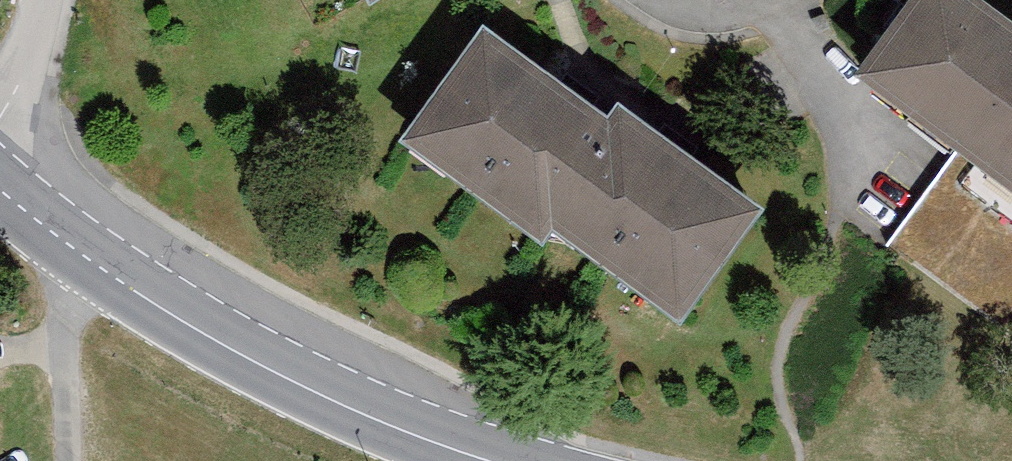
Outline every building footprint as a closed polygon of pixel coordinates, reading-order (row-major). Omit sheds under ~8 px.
[(394,9),(408,0),(388,0),(394,9)] [(998,0),(909,0),(861,65),(1011,176),(1011,11),(998,0)] [(479,5),(392,126),(545,235),(555,222),(680,312),(765,194),(617,88),(609,98),(479,5)]
